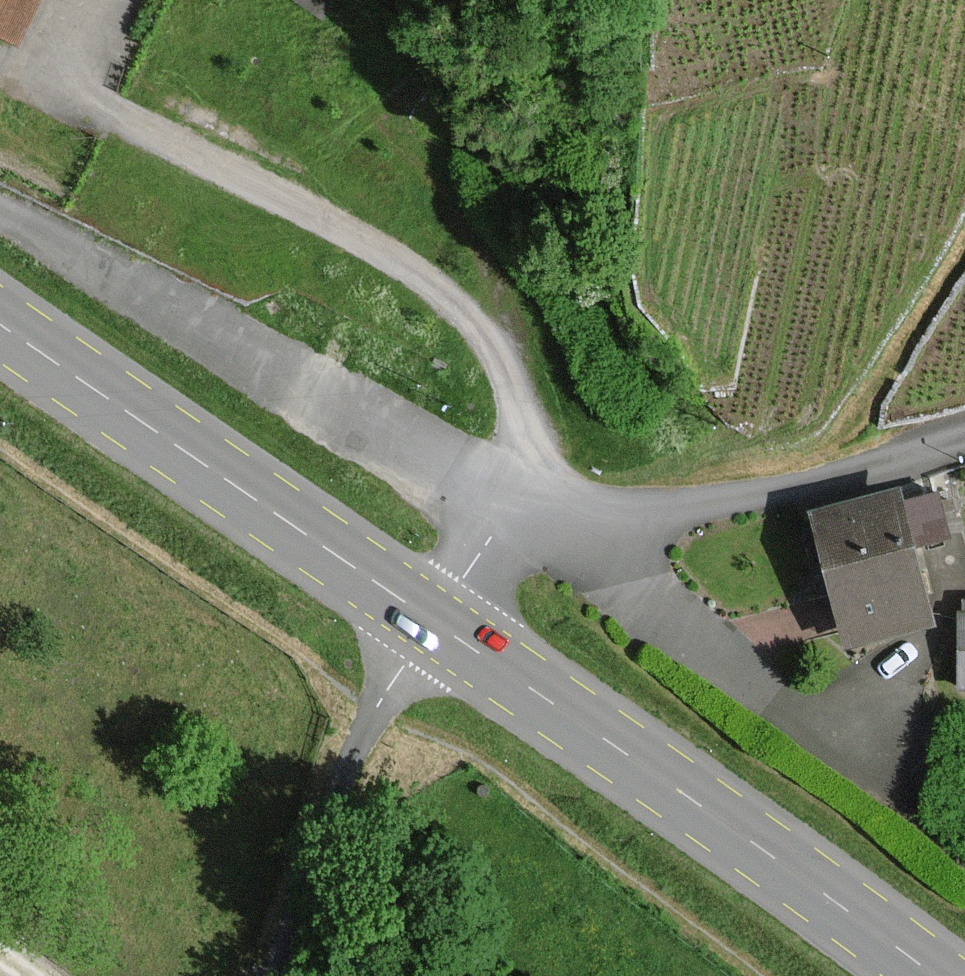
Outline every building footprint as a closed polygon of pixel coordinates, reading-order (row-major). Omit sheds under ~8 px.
[(13,45),(34,0),(0,0),(0,39),(13,45)] [(892,492),(816,513),(851,641),(926,621),(892,492)]
